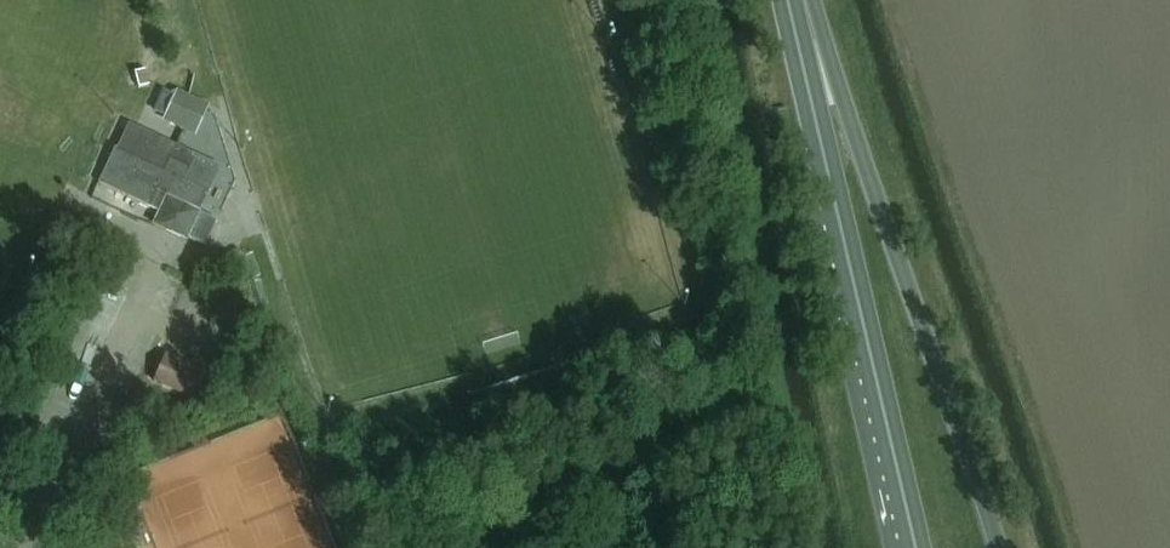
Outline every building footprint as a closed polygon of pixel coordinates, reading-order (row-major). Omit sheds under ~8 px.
[(134,74),(138,90),(148,87),(145,72),(134,74)] [(180,93),(168,120),(199,134),(211,107),(180,93)] [(113,151),(97,185),(159,214),(153,226),(185,243),(186,241),(203,249),(216,224),(199,215),(209,194),(181,182),(194,155),(128,124),(115,152),(113,151)] [(108,230),(102,243),(120,252),(127,238),(108,230)] [(153,382),(194,402),(207,376),(166,356),(153,382)] [(108,539),(95,547),(114,547),(108,539)]
